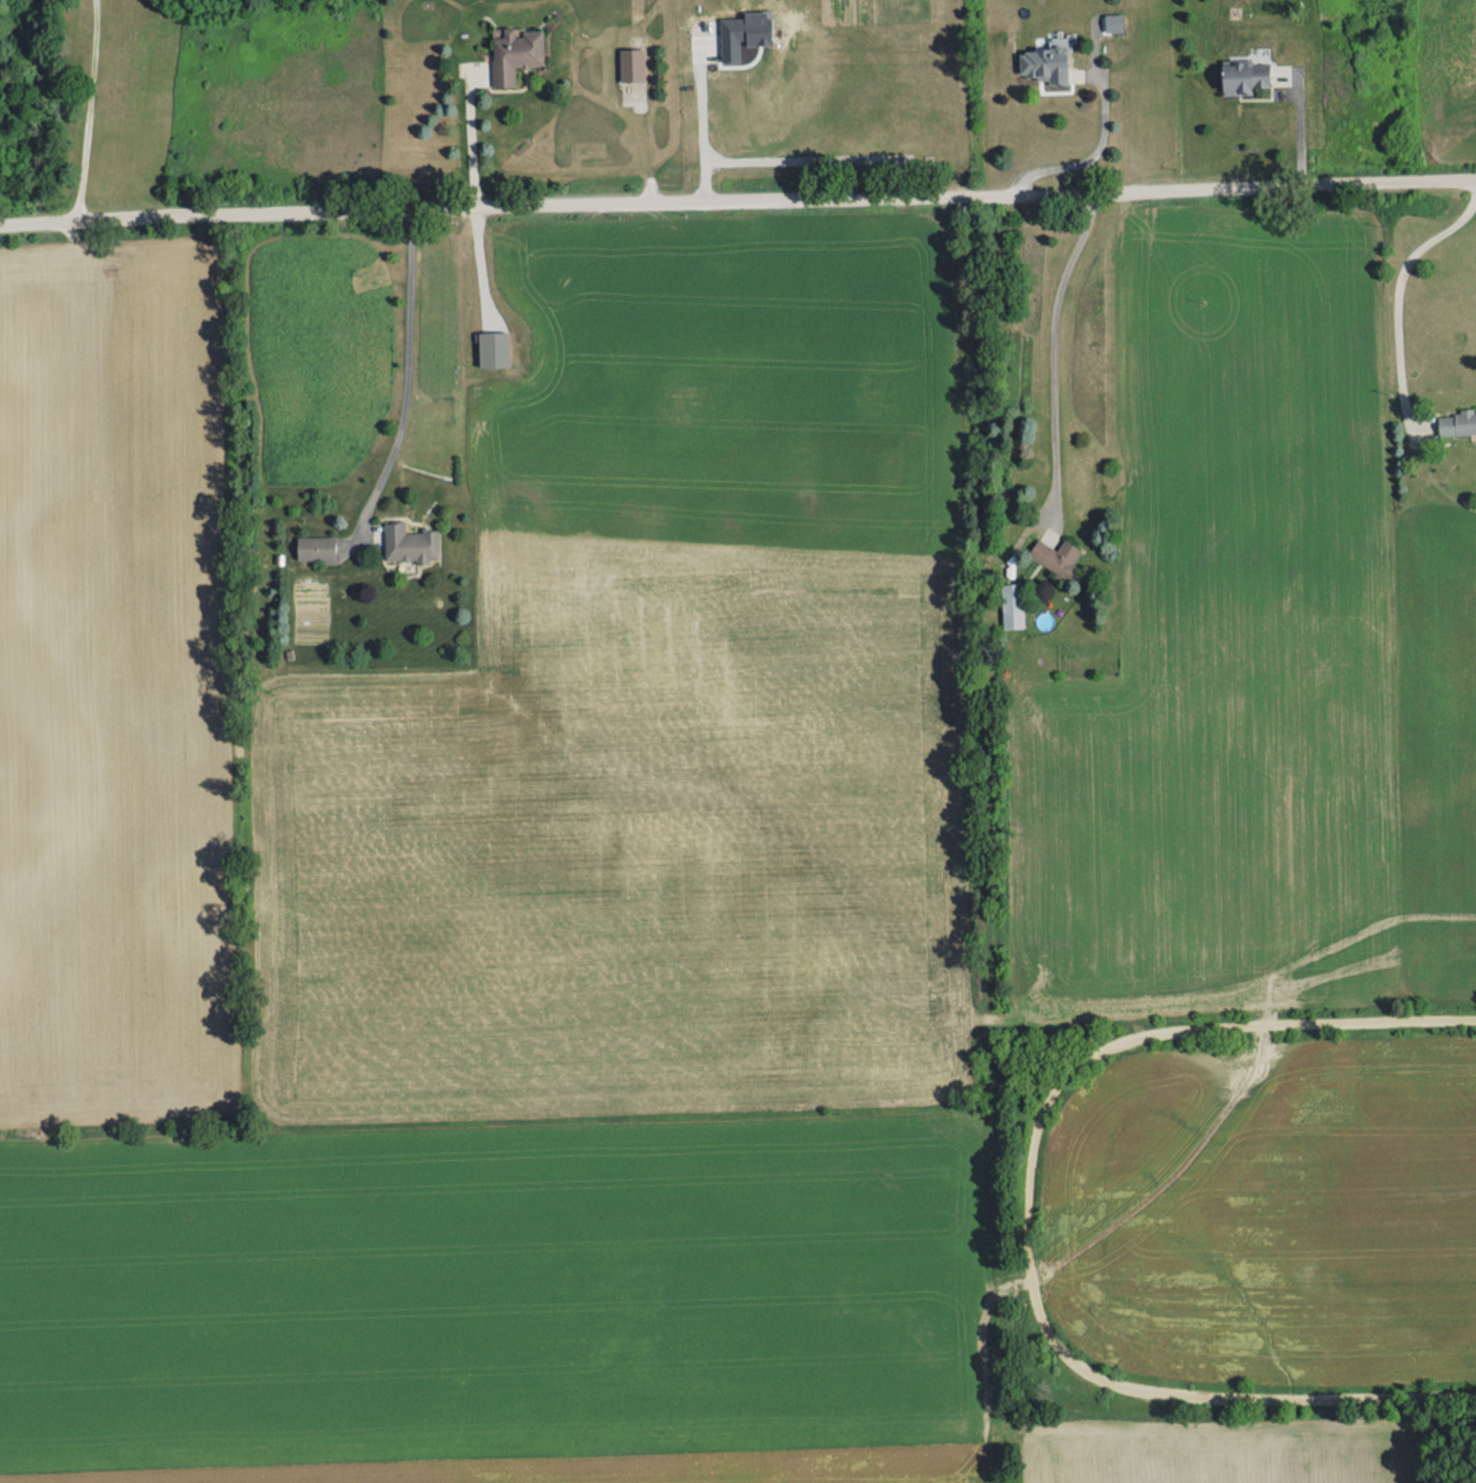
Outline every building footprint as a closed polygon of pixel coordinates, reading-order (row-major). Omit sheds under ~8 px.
[(773,36),(772,9),(767,9),(767,3),(745,3),(745,10),(721,10),(722,54),(741,53),(740,32),(746,32),(746,37),(773,36)] [(1101,15),(1102,33),(1124,32),(1123,14),(1101,15)] [(494,78),(516,77),(515,58),(545,57),(544,22),(525,22),(525,19),(494,20),(495,51),(493,52),(494,78)] [(1069,76),(1067,39),(1064,39),(1061,36),(1056,36),(1053,38),(1035,39),(1035,42),(1024,42),(1025,46),(1019,46),(1020,65),(1027,64),(1027,68),(1037,68),(1037,71),(1049,71),(1049,75),(1055,75),(1055,76),(1069,76)] [(620,40),(645,39),(645,72),(621,72),(620,40)] [(1270,79),(1269,56),(1251,56),(1250,51),(1221,51),(1222,87),(1251,87),(1251,79),(1270,79)] [(474,323),(510,323),(511,358),(480,359),(479,332),(474,332),(474,323)] [(1473,403),(1475,403),(1475,425),(1439,427),(1438,409),(1453,408),(1453,405),(1460,405),(1460,401),(1473,400),(1473,403)] [(406,511),(406,525),(423,524),(423,519),(440,518),(441,551),(431,551),(431,556),(416,556),(416,551),(386,552),(386,511),(406,511)] [(298,529),(336,528),(337,555),(325,555),(325,551),(298,552),(298,529)] [(1038,530),(1056,541),(1064,529),(1081,540),(1074,553),(1081,557),(1068,578),(1052,569),(1056,563),(1029,546),(1038,530)] [(1021,572),(1001,574),(1003,620),(1024,619),(1021,572)]
